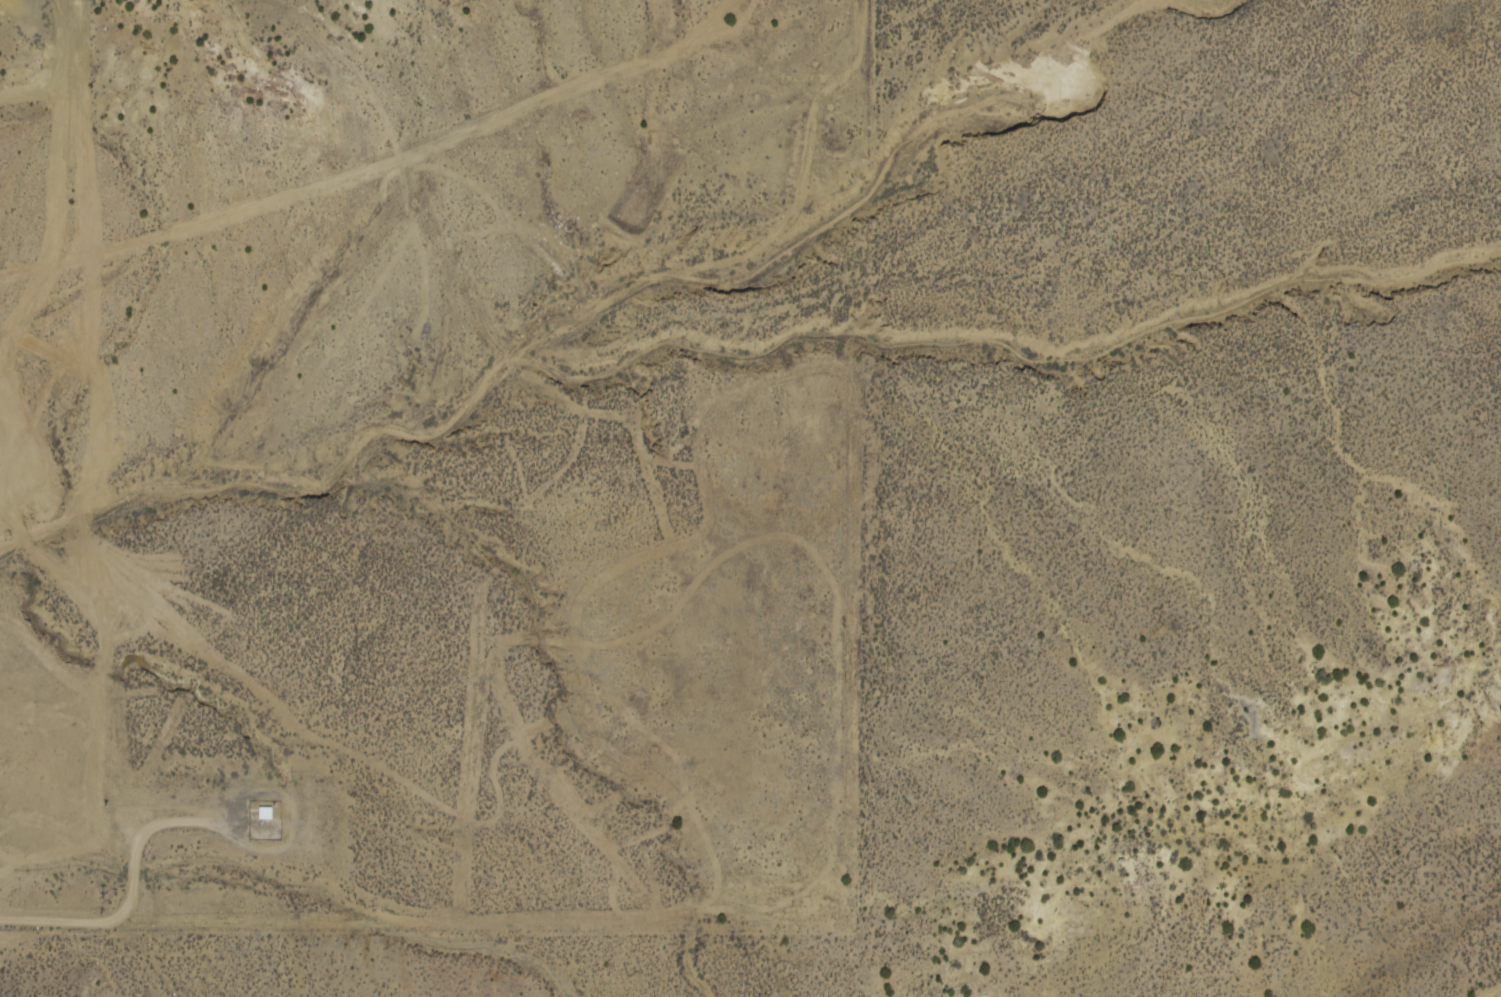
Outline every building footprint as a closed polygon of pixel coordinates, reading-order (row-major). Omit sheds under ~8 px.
[(274,817),(274,808),(262,808),(262,817),(274,817)]
